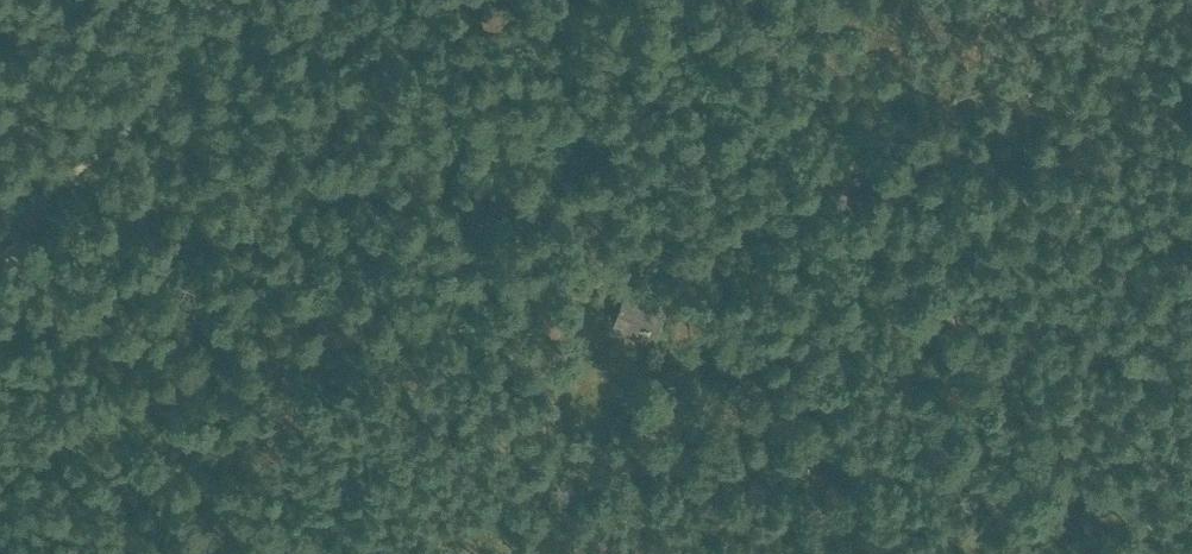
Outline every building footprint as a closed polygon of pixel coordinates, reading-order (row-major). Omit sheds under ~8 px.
[(624,291),(613,328),(661,341),(670,306),(624,291)]
